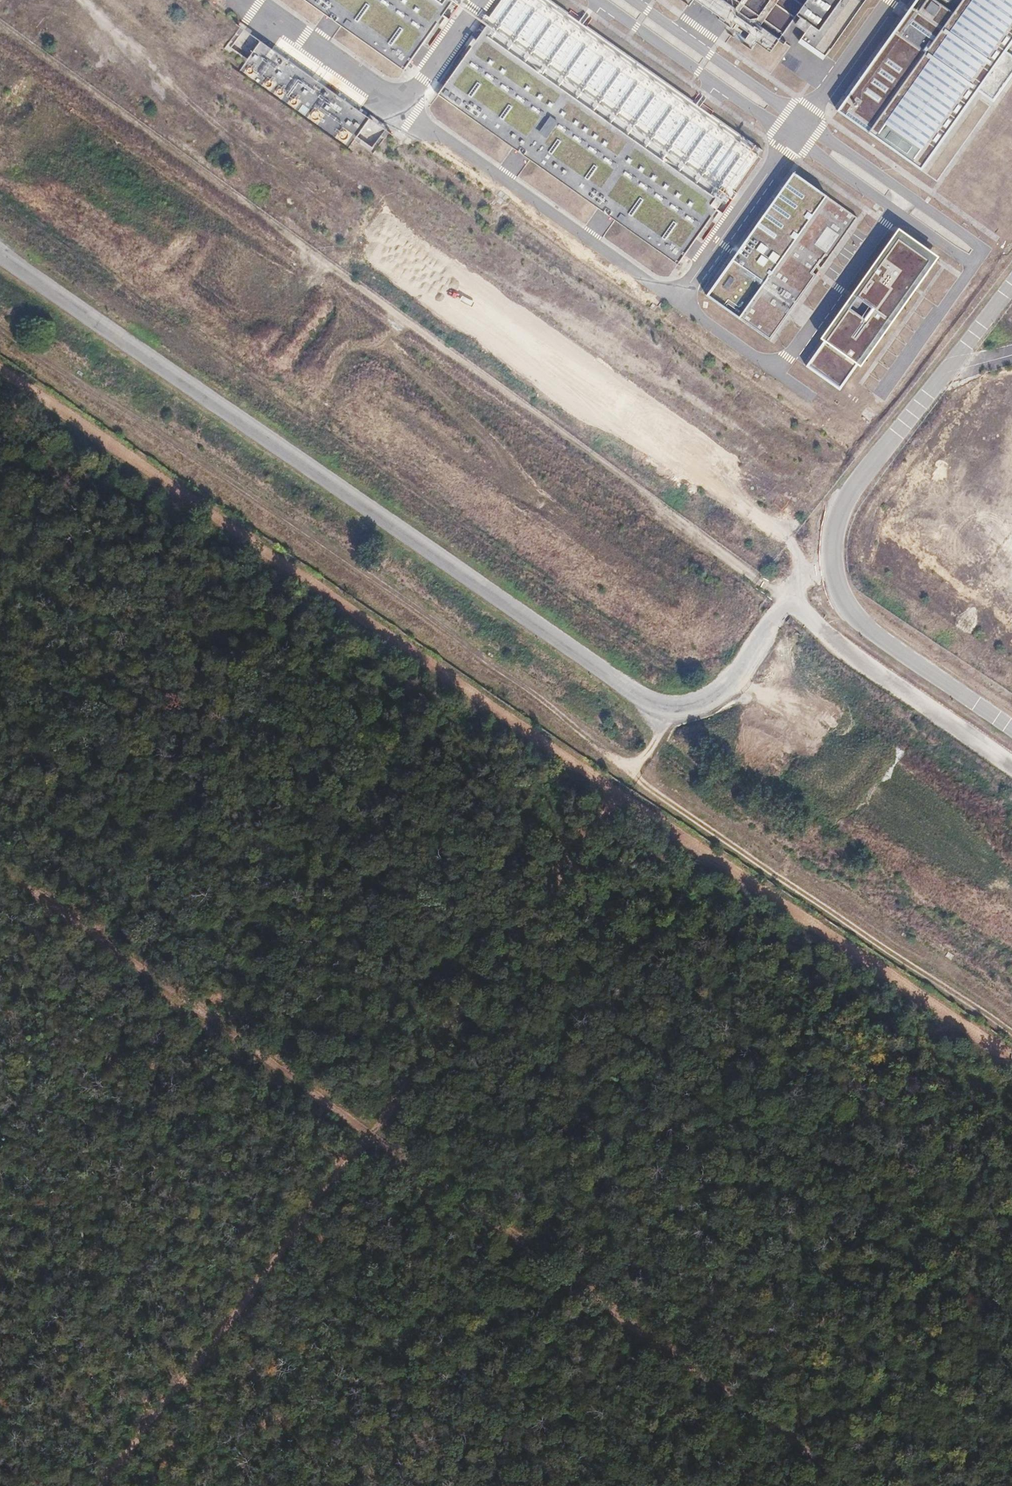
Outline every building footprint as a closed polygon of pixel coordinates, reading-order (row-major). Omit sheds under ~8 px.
[(448,0),(303,0),(400,68),(448,0)] [(755,149),(543,0),(495,0),(478,23),(481,24),(722,195),(755,149)] [(768,49),(790,17),(802,0),(698,0),(768,49)] [(860,0),(802,0),(790,17),(803,27),(794,40),(820,59),(849,16),(860,0)] [(921,166),(1006,44),(942,0),(913,0),(837,108),(921,166)] [(1011,36),(1011,0),(942,0),(1006,44),(1011,36)] [(675,262),(722,195),(481,24),(433,92),(675,262)] [(364,113),(257,35),(237,66),(345,142),(364,113)] [(764,337),(853,211),(792,168),(702,293),(764,337)] [(629,255),(640,240),(617,223),(606,237),(629,255)] [(842,390),(939,251),(897,223),(800,360),(842,390)]
